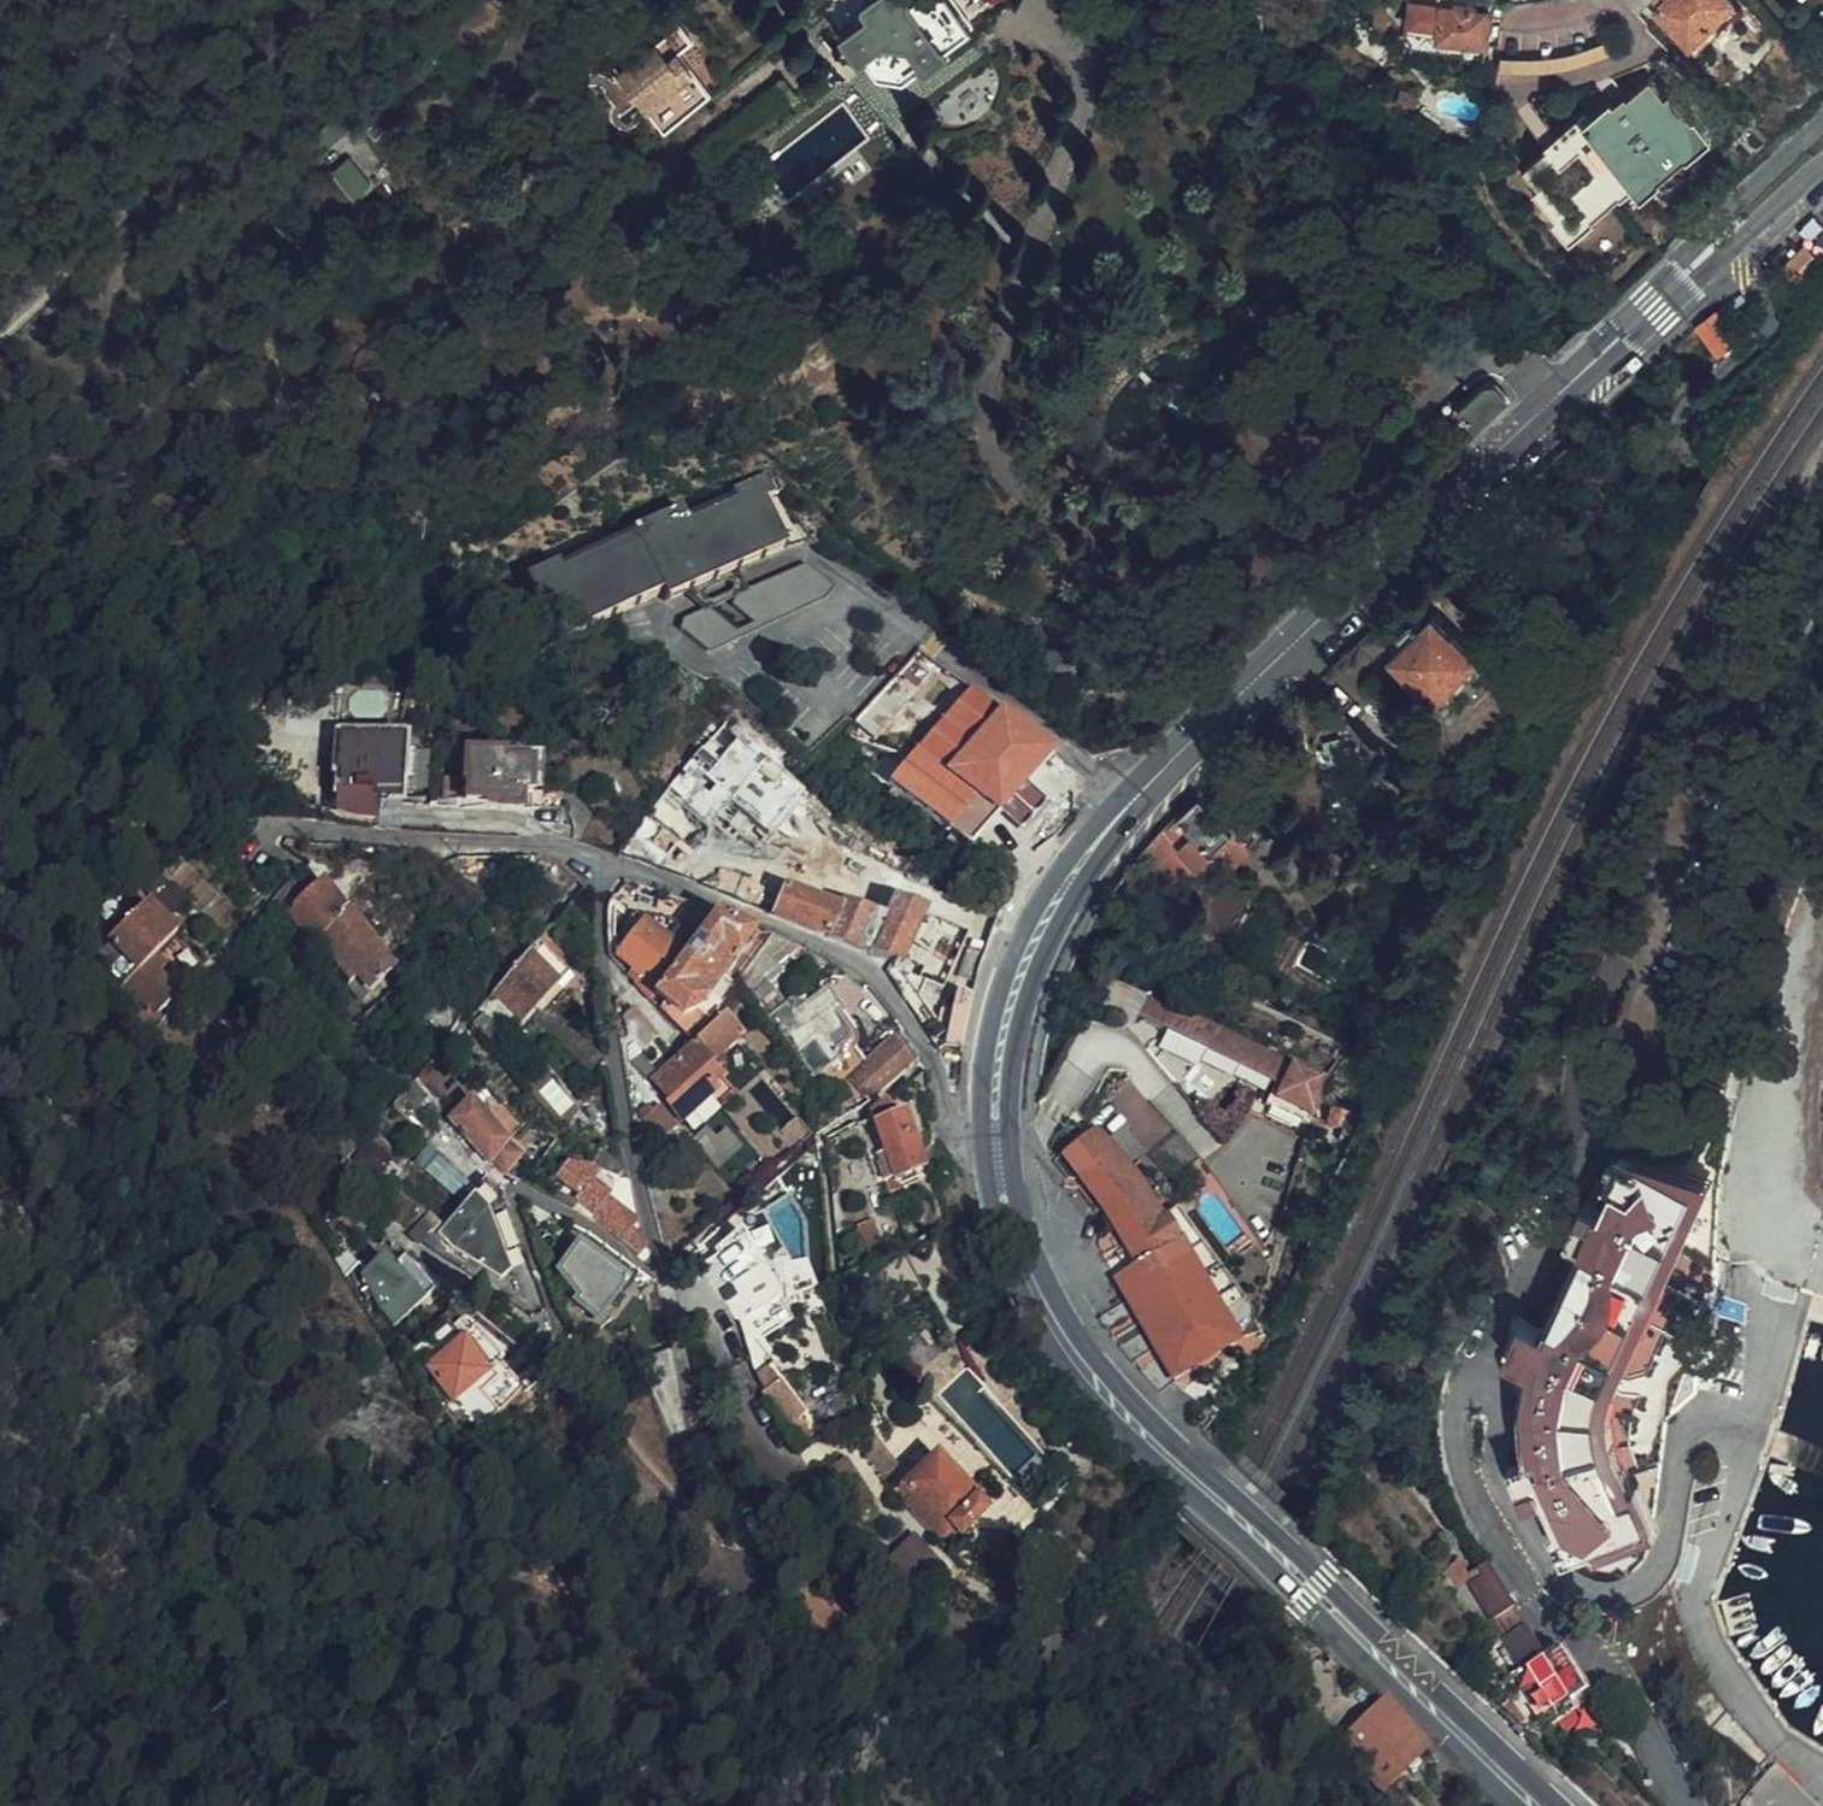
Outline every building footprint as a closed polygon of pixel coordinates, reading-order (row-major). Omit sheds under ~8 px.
[(822,5),(844,33),(862,58),(868,54),(881,71),(906,74),(923,61),(927,65),(951,47),(947,42),(972,23),(954,0),(828,0),(822,5)] [(1638,12),(1651,0),(1626,0),(1638,12)] [(1732,6),(1726,0),(1670,0),(1666,4),(1663,0),(1656,0),(1643,14),(1650,22),(1655,17),(1690,50),(1732,6)] [(1410,3),(1409,26),(1430,28),(1437,6),(1410,3)] [(1469,10),(1473,5),(1452,3),(1451,7),(1437,6),(1430,28),(1433,28),(1433,33),(1476,44),(1485,15),(1469,10)] [(1489,45),(1499,16),(1490,15),(1491,12),(1474,11),(1474,6),(1473,5),(1469,10),(1485,15),(1476,44),(1433,33),(1432,46),(1486,54),(1489,45)] [(1739,13),(1732,6),(1690,50),(1697,56),(1739,13)] [(1502,46),(1500,65),(1535,66),(1560,63),(1571,60),(1599,51),(1612,46),(1608,19),(1601,12),(1545,28),(1535,30),(1504,29),(1502,46)] [(1505,17),(1499,16),(1489,45),(1502,46),(1504,29),(1505,17)] [(1407,43),(1432,46),(1433,33),(1429,32),(1430,28),(1409,26),(1407,43)] [(678,27),(619,77),(658,122),(703,84),(678,54),(691,43),(678,27)] [(1671,102),(1665,96),(1650,78),(1627,97),(1640,112),(1634,116),(1636,119),(1629,124),(1618,110),(1594,130),(1587,121),(1561,143),(1572,156),(1567,160),(1564,158),(1559,162),(1546,147),(1524,167),(1538,185),(1543,191),(1548,188),(1574,219),(1628,175),(1636,183),(1691,137),(1666,106),(1671,102)] [(711,94),(703,84),(658,122),(665,131),(711,94)] [(1670,91),(1665,96),(1671,102),(1666,106),(1691,137),(1636,183),(1628,175),(1574,219),(1548,188),(1543,191),(1538,185),(1533,190),(1555,215),(1552,219),(1569,238),(1594,218),(1592,216),(1627,188),(1635,197),(1660,177),(1658,175),(1684,154),(1686,155),(1711,136),(1694,116),(1692,118),(1670,91)] [(619,92),(610,98),(623,115),(636,105),(631,99),(627,103),(619,92)] [(1640,112),(1627,97),(1624,94),(1613,104),(1618,110),(1629,124),(1636,119),(1634,116),(1640,112)] [(1594,130),(1618,110),(1613,104),(1611,102),(1590,118),(1587,121),(1594,130)] [(1556,136),(1561,143),(1587,121),(1590,118),(1584,111),(1556,136)] [(393,174),(341,117),(304,151),(356,207),(393,174)] [(1544,145),(1546,147),(1559,162),(1564,158),(1567,160),(1572,156),(1561,143),(1556,136),(1544,145)] [(743,150),(734,157),(737,162),(747,154),(743,150)] [(1822,270),(1822,261),(1809,246),(1776,277),(1799,301),(1822,270)] [(1474,267),(1460,256),(1450,269),(1464,280),(1474,267)] [(1739,340),(1716,312),(1695,328),(1719,357),(1739,340)] [(1481,421),(1506,398),(1506,389),(1501,384),(1495,379),(1491,379),(1485,381),(1452,412),(1456,417),(1451,422),(1459,431),(1472,420),(1473,421),(1481,421)] [(711,488),(714,495),(719,506),(674,527),(669,516),(661,501),(649,507),(661,533),(625,550),(621,543),(553,575),(549,566),(544,558),(514,573),(522,588),(530,584),(547,619),(637,576),(644,586),(765,529),(740,474),(711,488)] [(719,506),(714,495),(669,516),(674,527),(719,506)] [(661,533),(649,507),(612,525),(616,533),(549,566),(553,575),(621,543),(625,550),(661,533)] [(771,544),(765,529),(644,586),(637,576),(547,619),(554,634),(646,591),(650,599),(771,544)] [(825,586),(793,561),(706,600),(705,614),(731,635),(740,625),(746,630),(756,619),(762,624),(772,613),(777,616),(788,604),(795,610),(806,598),(812,602),(825,586)] [(710,646),(719,636),(688,609),(675,614),(664,625),(695,650),(703,641),(710,646)] [(1455,633),(1436,613),(1421,627),(1416,623),(1411,624),(1403,632),(1403,638),(1407,642),(1393,656),(1412,675),(1409,678),(1445,711),(1491,664),(1458,630),(1455,633)] [(894,680),(857,721),(874,737),(912,697),(894,680)] [(998,816),(1024,785),(1052,752),(970,687),(891,785),(974,846),(998,816)] [(727,722),(637,825),(672,855),(762,752),(727,722)] [(375,791),(405,794),(409,731),(340,727),(337,750),(330,750),(329,765),(343,766),(342,780),(376,784),(375,791)] [(460,774),(459,794),(467,795),(467,803),(522,808),(524,791),(532,792),(533,765),(507,762),(507,755),(466,751),(465,775),(460,774)] [(444,792),(459,794),(460,774),(446,773),(444,792)] [(1052,809),(1024,785),(998,816),(1028,839),(1052,809)] [(1196,846),(1167,902),(1211,860),(1216,864),(1221,860),(1231,868),(1252,847),(1204,797),(1182,818),(1177,813),(1171,820),(1196,846)] [(1145,922),(1167,902),(1196,846),(1171,820),(1160,832),(1164,836),(1148,858),(1157,867),(1124,902),(1145,922)] [(153,896),(162,879),(159,876),(146,890),(153,896)] [(168,884),(162,879),(153,896),(155,898),(154,901),(171,916),(189,896),(172,880),(168,884)] [(1259,896),(1237,880),(1200,930),(1223,945),(1259,896)] [(394,966),(323,883),(293,908),(363,992),(394,966)] [(972,947),(987,915),(934,889),(924,910),(918,922),(932,928),(972,947)] [(948,1051),(948,1043),(947,1036),(955,985),(972,947),(932,928),(922,948),(908,942),(918,922),(924,910),(899,899),(890,916),(879,911),(876,915),(844,901),(842,906),(835,904),(833,909),(785,890),(774,917),(807,930),(888,961),(885,976),(920,1018),(938,1051),(948,1051)] [(155,1013),(164,1022),(170,1016),(170,1015),(163,1008),(183,990),(162,970),(153,960),(165,947),(180,932),(150,901),(140,911),(143,915),(118,941),(127,950),(115,962),(130,977),(126,981),(155,1013)] [(115,937),(118,941),(143,915),(140,911),(139,911),(115,937)] [(289,912),(275,922),(296,947),(307,938),(310,936),(289,912)] [(691,1043),(734,989),(721,979),(747,944),(759,932),(718,915),(713,920),(691,948),(657,993),(664,1001),(658,1008),(691,1043)] [(691,948),(713,920),(705,916),(690,936),(692,938),(687,945),(691,948)] [(682,950),(642,918),(617,948),(656,981),(682,950)] [(922,948),(932,928),(918,922),(908,942),(922,948)] [(296,947),(307,960),(317,951),(307,938),(296,947)] [(570,972),(539,938),(528,951),(558,983),(570,972)] [(153,960),(162,970),(174,957),(165,947),(153,960)] [(528,951),(485,999),(511,1028),(558,983),(528,951)] [(1363,976),(1376,986),(1385,972),(1371,965),(1363,976)] [(1306,1123),(1318,1078),(1145,987),(1135,1006),(1274,1082),(1264,1101),(1306,1123)] [(843,1010),(827,988),(793,1013),(785,1003),(772,1014),(814,1075),(840,1056),(834,1048),(851,1037),(836,1015),(843,1010)] [(447,1034),(460,1014),(435,998),(422,1017),(447,1034)] [(149,1018),(159,1028),(164,1022),(155,1013),(149,1018)] [(714,1084),(723,1078),(717,1069),(721,1066),(716,1060),(745,1039),(726,1018),(654,1077),(670,1097),(667,1100),(682,1118),(719,1089),(714,1084)] [(878,1091),(921,1059),(911,1047),(898,1032),(847,1070),(866,1099),(878,1091)] [(656,1066),(642,1051),(634,1058),(646,1073),(656,1066)] [(793,1137),(805,1126),(761,1076),(748,1088),(793,1137)] [(733,1090),(723,1078),(714,1084),(719,1089),(725,1097),(733,1090)] [(489,1153),(500,1162),(514,1171),(518,1174),(524,1167),(516,1160),(524,1150),(516,1144),(503,1130),(472,1098),(454,1114),(463,1125),(489,1153)] [(901,1115),(884,1099),(871,1109),(886,1147),(876,1151),(887,1180),(896,1176),(897,1178),(919,1170),(901,1115)] [(1329,1110),(1325,1124),(1340,1129),(1345,1115),(1329,1110)] [(1091,1125),(1083,1129),(1095,1144),(1104,1155),(1116,1170),(1124,1182),(1128,1188),(1135,1199),(1141,1210),(1151,1228),(1154,1233),(1167,1227),(1176,1243),(1196,1282),(1214,1313),(1236,1299),(1170,1204),(1154,1214),(1137,1183),(1127,1169),(1091,1125)] [(1083,1129),(1058,1146),(1102,1212),(1137,1264),(1117,1277),(1172,1374),(1227,1338),(1214,1313),(1196,1282),(1176,1243),(1167,1227),(1154,1233),(1151,1228),(1141,1210),(1135,1199),(1128,1188),(1124,1182),(1116,1170),(1104,1155),(1095,1144),(1083,1129)] [(418,1156),(453,1185),(465,1172),(429,1143),(418,1156)] [(329,1174),(337,1163),(317,1150),(310,1160),(329,1174)] [(1173,1172),(1194,1202),(1197,1200),(1195,1195),(1198,1190),(1203,1188),(1206,1188),(1209,1191),(1212,1189),(1236,1222),(1243,1218),(1198,1154),(1173,1172)] [(1718,1288),(1722,1225),(1681,1216),(1692,1188),(1620,1156),(1618,1161),(1612,1159),(1609,1165),(1614,1168),(1595,1208),(1584,1204),(1566,1241),(1581,1249),(1543,1334),(1523,1325),(1507,1364),(1529,1373),(1524,1403),(1522,1464),(1508,1470),(1523,1510),(1538,1505),(1562,1561),(1653,1520),(1666,1417),(1699,1391),(1694,1360),(1680,1359),(1671,1322),(1687,1291),(1718,1288)] [(649,1254),(640,1238),(643,1237),(628,1225),(634,1218),(609,1195),(615,1187),(602,1176),(590,1190),(585,1186),(574,1198),(588,1212),(593,1209),(643,1254),(646,1256),(649,1254)] [(900,1188),(897,1178),(896,1176),(887,1180),(891,1191),(900,1188)] [(514,1268),(493,1207),(458,1246),(502,1280),(514,1268)] [(866,1260),(881,1252),(871,1217),(855,1223),(866,1260)] [(411,1235),(424,1243),(435,1231),(425,1222),(411,1235)] [(772,1305),(772,1281),(748,1238),(705,1263),(748,1341),(757,1336),(747,1326),(767,1315),(772,1305)] [(600,1312),(627,1278),(580,1241),(561,1264),(581,1290),(577,1295),(600,1312)] [(786,1295),(787,1295),(806,1289),(816,1285),(814,1282),(809,1269),(804,1258),(782,1250),(786,1295)] [(369,1265),(360,1253),(346,1264),(363,1292),(371,1286),(383,1305),(397,1321),(433,1291),(407,1260),(398,1267),(385,1252),(369,1265)] [(845,1262),(848,1269),(858,1264),(855,1257),(845,1262)] [(817,1264),(809,1269),(814,1282),(824,1278),(817,1264)] [(791,1317),(772,1281),(772,1305),(767,1315),(747,1326),(757,1336),(791,1317)] [(806,1289),(787,1295),(802,1315),(813,1311),(806,1289)] [(488,1424),(531,1387),(517,1371),(520,1367),(509,1356),(513,1352),(485,1322),(481,1326),(473,1317),(464,1324),(457,1316),(438,1333),(434,1328),(415,1344),(420,1351),(417,1353),(452,1400),(463,1392),(488,1424)] [(965,1363),(954,1353),(929,1377),(938,1387),(965,1363)] [(757,1375),(767,1370),(760,1359),(753,1363),(757,1375)] [(782,1374),(760,1389),(786,1423),(788,1422),(808,1443),(816,1438),(810,1428),(816,1424),(782,1374)] [(876,1433),(861,1446),(864,1450),(882,1472),(898,1459),(876,1433)] [(852,1508),(861,1515),(874,1505),(869,1496),(873,1493),(843,1451),(834,1457),(828,1450),(818,1458),(852,1508)] [(899,1482),(894,1487),(904,1498),(907,1496),(937,1528),(941,1531),(945,1532),(962,1525),(983,1505),(974,1496),(976,1494),(934,1451),(899,1482)] [(894,1487),(899,1482),(890,1472),(884,1476),(894,1487)] [(976,1519),(966,1524),(971,1534),(980,1529),(976,1519)] [(882,1556),(912,1590),(932,1573),(935,1576),(943,1571),(941,1568),(947,1563),(913,1527),(882,1556)] [(1537,1652),(1483,1562),(1470,1569),(1476,1578),(1468,1583),(1489,1618),(1475,1626),(1486,1644),(1500,1635),(1516,1663),(1510,1667),(1543,1720),(1585,1696),(1553,1642),(1537,1652)] [(847,1631),(841,1627),(834,1638),(840,1642),(847,1631)] [(1423,1746),(1381,1703),(1342,1741),(1383,1783),(1423,1746)] [(1777,1764),(1744,1795),(1747,1805),(1820,1805),(1777,1764)]
